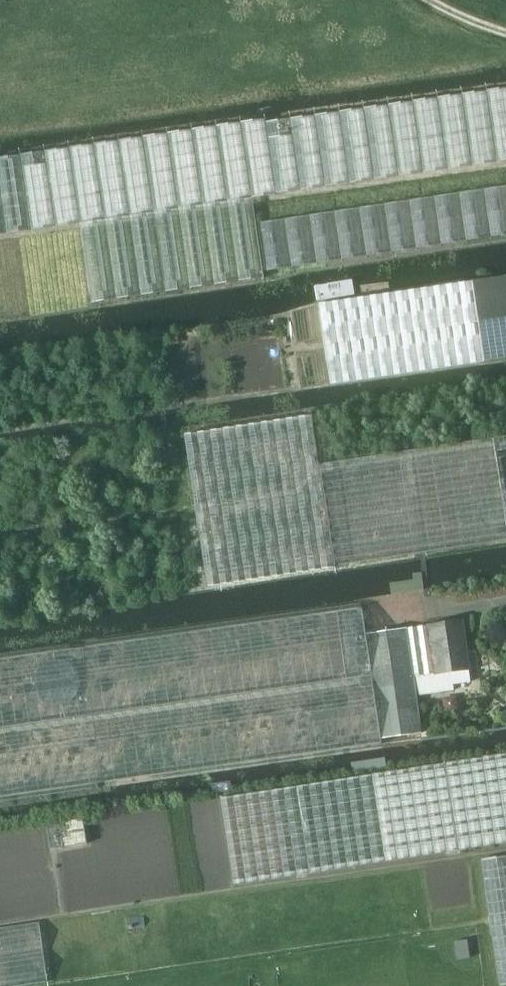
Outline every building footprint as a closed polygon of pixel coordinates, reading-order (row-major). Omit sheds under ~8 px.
[(79,223),(80,227),(253,202),(252,198),(505,161),(505,88),(266,122),(265,119),(0,158),(0,235),(79,223)] [(253,202),(80,227),(91,303),(263,277),(262,269),(505,234),(505,185),(256,223),(253,202)] [(472,281),(319,304),(331,384),(484,360),(484,363),(505,359),(505,276),(472,281)] [(319,464),(311,415),(185,435),(207,586),(335,567),(335,565),(505,540),(505,514),(496,450),(505,449),(505,436),(319,464)] [(361,607),(0,658),(0,797),(381,742),(381,739),(423,733),(417,695),(453,690),(452,685),(471,682),(468,667),(472,666),(463,617),(432,622),(407,627),(365,632),(361,607)] [(456,695),(442,697),(444,711),(458,709),(456,695)] [(220,796),(234,885),(505,843),(505,752),(220,796)] [(480,859),(499,985),(500,985),(505,985),(505,855),(480,859)] [(39,922),(0,928),(0,985),(15,985),(48,981),(39,922)]
